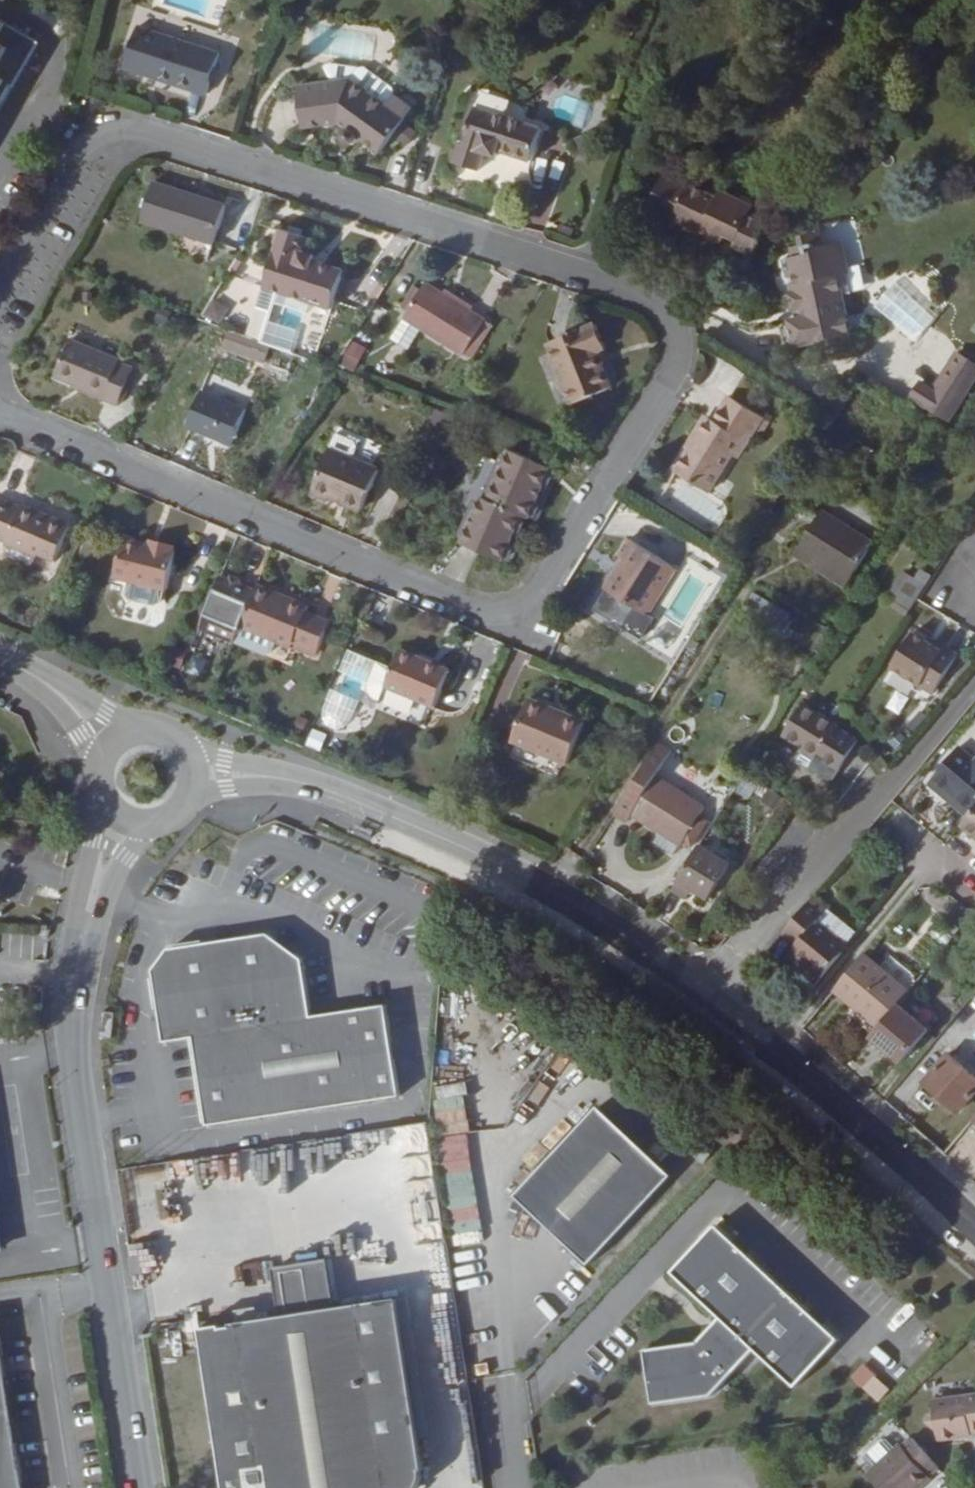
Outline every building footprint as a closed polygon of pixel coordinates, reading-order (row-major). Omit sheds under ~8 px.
[(41,42),(0,18),(0,112),(41,42)] [(222,52),(139,25),(125,68),(208,95),(222,52)] [(396,94),(394,89),(365,68),(360,67),(353,77),(389,104),(396,94)] [(381,153),(415,107),(396,94),(389,104),(353,77),(298,85),(305,129),(341,124),(348,130),(347,130),(345,133),(344,136),(344,138),(345,140),(347,143),(350,144),(353,145),(355,144),(357,143),(360,140),(360,138),(381,153)] [(543,128),(477,106),(464,144),(462,144),(456,163),(480,171),(486,152),(498,156),(501,150),(533,161),(543,128)] [(675,217),(713,235),(713,236),(713,239),(715,241),(718,242),(721,242),(724,240),(726,236),(738,242),(736,248),(753,257),(767,228),(762,226),(765,220),(751,214),(756,205),(723,189),(719,196),(692,183),(689,187),(663,176),(645,215),(671,227),(675,217)] [(227,204),(154,182),(141,222),(215,245),(227,204)] [(333,309),(343,275),(313,265),(314,260),(316,255),(303,251),(308,237),(282,229),(265,286),(278,291),(311,302),(333,309)] [(791,340),(796,342),(797,346),(853,334),(853,331),(855,331),(845,284),(849,283),(840,241),(808,250),(809,253),(790,257),(798,294),(792,295),(797,318),(791,320),(792,325),(788,328),(791,340)] [(345,270),(314,260),(313,265),(343,275),(345,270)] [(473,310),(444,292),(427,281),(405,318),(464,355),(487,319),(473,310)] [(278,291),(265,286),(259,306),(272,310),(278,291)] [(447,288),(444,292),(473,310),(476,306),(447,288)] [(311,302),(278,291),(272,310),(261,341),(294,352),(311,302)] [(230,308),(216,303),(211,317),(225,322),(230,308)] [(549,342),(573,404),(613,388),(599,352),(607,348),(598,323),(549,342)] [(55,376),(73,383),(107,397),(106,400),(120,406),(136,366),(71,339),(55,376)] [(357,341),(344,365),(355,372),(369,347),(357,341)] [(907,402),(950,429),(974,390),(974,358),(958,347),(931,392),(917,384),(907,402)] [(72,387),(106,400),(107,397),(73,383),(72,387)] [(248,409),(203,390),(187,427),(233,445),(248,409)] [(715,420),(710,416),(689,449),(676,471),(710,492),(733,454),(738,458),(764,416),(730,395),(715,420)] [(685,446),(689,449),(710,416),(705,414),(685,446)] [(332,447),(313,493),(331,501),(332,498),(363,511),(381,468),(332,447)] [(511,448),(489,500),(482,497),(463,543),(505,561),(524,515),(531,519),(553,466),(511,448)] [(7,539),(6,543),(37,557),(39,553),(57,561),(72,525),(23,504),(20,511),(1,504),(0,507),(0,530),(10,534),(7,539)] [(875,542),(823,510),(795,555),(848,587),(875,542)] [(158,544),(151,543),(125,537),(115,577),(168,590),(177,549),(176,548),(176,545),(159,541),(158,544)] [(621,574),(616,571),(606,588),(611,592),(638,609),(648,616),(653,608),(679,569),(667,561),(629,537),(619,555),(624,559),(629,561),(621,574)] [(624,559),(616,571),(621,574),(629,561),(624,559)] [(922,569),(916,577),(905,571),(885,601),(906,616),(932,575),(922,569)] [(256,589),(221,575),(200,626),(234,641),(240,626),(256,589)] [(273,595),(275,590),(258,584),(256,589),(240,626),(277,641),(293,648),(296,642),(319,651),(332,621),(309,611),(311,606),(289,597),(287,600),(273,595)] [(289,597),(275,590),(273,595),(287,600),(289,597)] [(628,624),(638,609),(611,592),(601,607),(616,616),(615,621),(624,626),(628,624)] [(653,608),(648,616),(655,620),(659,612),(653,608)] [(240,626),(234,641),(270,656),(277,641),(240,626)] [(942,649),(928,640),(914,632),(892,667),(934,693),(959,654),(944,645),(942,649)] [(930,636),(928,640),(942,649),(944,645),(930,636)] [(431,666),(433,662),(402,649),(394,668),(386,686),(436,707),(449,673),(431,666)] [(372,675),(378,661),(350,650),(344,664),(372,675)] [(381,700),(386,686),(394,668),(378,661),(372,675),(370,680),(370,685),(371,686),(371,690),(372,693),(374,696),(378,699),(381,700)] [(451,669),(433,662),(431,666),(449,673),(451,669)] [(549,711),(551,706),(531,698),(512,743),(567,765),(585,720),(565,712),(563,717),(549,711)] [(836,730),(838,726),(803,704),(783,734),(802,746),(795,757),(812,768),(836,730)] [(565,712),(551,706),(549,711),(563,717),(565,712)] [(860,740),(838,726),(836,730),(858,744),(860,740)] [(335,734),(321,728),(315,743),(329,749),(335,734)] [(858,744),(836,730),(812,768),(834,782),(858,744)] [(961,746),(935,777),(973,808),(974,807),(974,757),(961,746)] [(655,748),(649,757),(666,767),(671,758),(655,748)] [(666,767),(649,757),(619,805),(683,845),(691,831),(699,818),(708,805),(660,775),(666,767)] [(929,784),(967,816),(973,808),(935,777),(929,784)] [(770,787),(761,800),(779,812),(787,798),(770,787)] [(973,808),(967,816),(960,824),(974,837),(974,807),(973,808)] [(706,823),(699,818),(691,831),(699,836),(706,823)] [(711,899),(733,864),(700,843),(671,889),(687,898),(693,888),(711,899)] [(663,891),(656,917),(672,921),(679,896),(663,891)] [(806,963),(822,976),(848,946),(817,920),(828,907),(814,896),(784,932),(797,943),(791,951),(806,963)] [(817,920),(848,946),(858,933),(828,907),(817,920)] [(305,958),(270,932),(169,948),(154,970),(165,1042),(195,1038),(208,1126),(401,1096),(387,1004),(313,1015),(305,958)] [(801,970),(806,963),(791,951),(785,958),(801,970)] [(878,1027),(898,1002),(910,989),(866,951),(834,990),(878,1027)] [(930,1029),(898,1002),(878,1027),(870,1036),(902,1062),(930,1029)] [(925,1081),(960,1113),(974,1095),(974,1076),(949,1054),(925,1081)] [(439,1134),(466,1129),(460,1094),(433,1099),(439,1134)] [(517,1195),(591,1264),(675,1174),(601,1106),(517,1195)] [(699,1341),(646,1348),(650,1373),(654,1373),(655,1378),(651,1379),(654,1403),(714,1395),(757,1349),(798,1387),(843,1338),(718,1222),(673,1270),(722,1316),(699,1341)] [(385,1249),(326,1257),(335,1307),(392,1298),(385,1249)] [(420,1487),(422,1484),(423,1481),(424,1478),(425,1475),(424,1472),(424,1470),(427,1469),(409,1357),(409,1356),(424,1354),(416,1301),(401,1303),(400,1297),(335,1307),(326,1257),(275,1265),(283,1315),(233,1322),(234,1325),(224,1327),(224,1324),(202,1328),(227,1487),(419,1487),(420,1487)] [(0,1323),(0,1487),(25,1487),(0,1323)] [(849,1374),(875,1401),(889,1388),(862,1360),(849,1374)] [(930,1393),(931,1401),(921,1412),(934,1423),(935,1432),(951,1429),(950,1427),(963,1425),(974,1423),(974,1387),(930,1393)] [(919,1487),(921,1487),(933,1478),(930,1476),(940,1467),(913,1437),(904,1446),(902,1443),(868,1474),(882,1487),(917,1487),(918,1487),(919,1487)]
